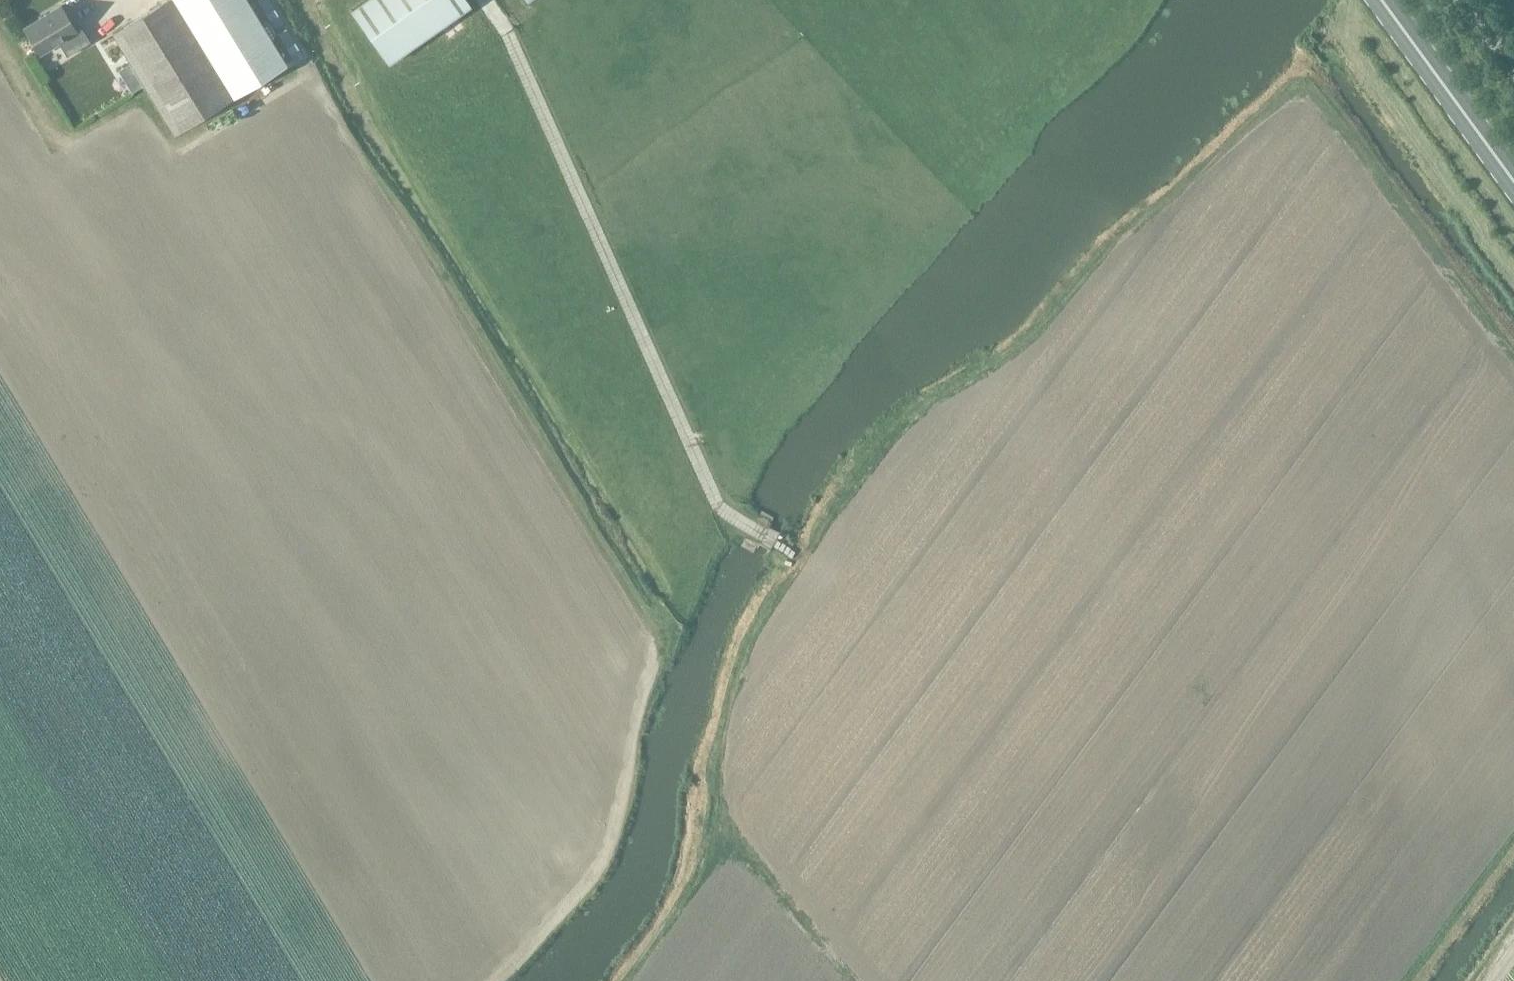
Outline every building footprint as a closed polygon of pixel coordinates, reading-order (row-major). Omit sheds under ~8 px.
[(242,0),(168,0),(112,34),(174,134),(283,67),(242,0)] [(466,0),(366,0),(350,11),(388,64),(470,6),(466,0)] [(40,55),(59,44),(67,57),(90,43),(81,29),(76,32),(60,7),(24,29),(40,55)]
